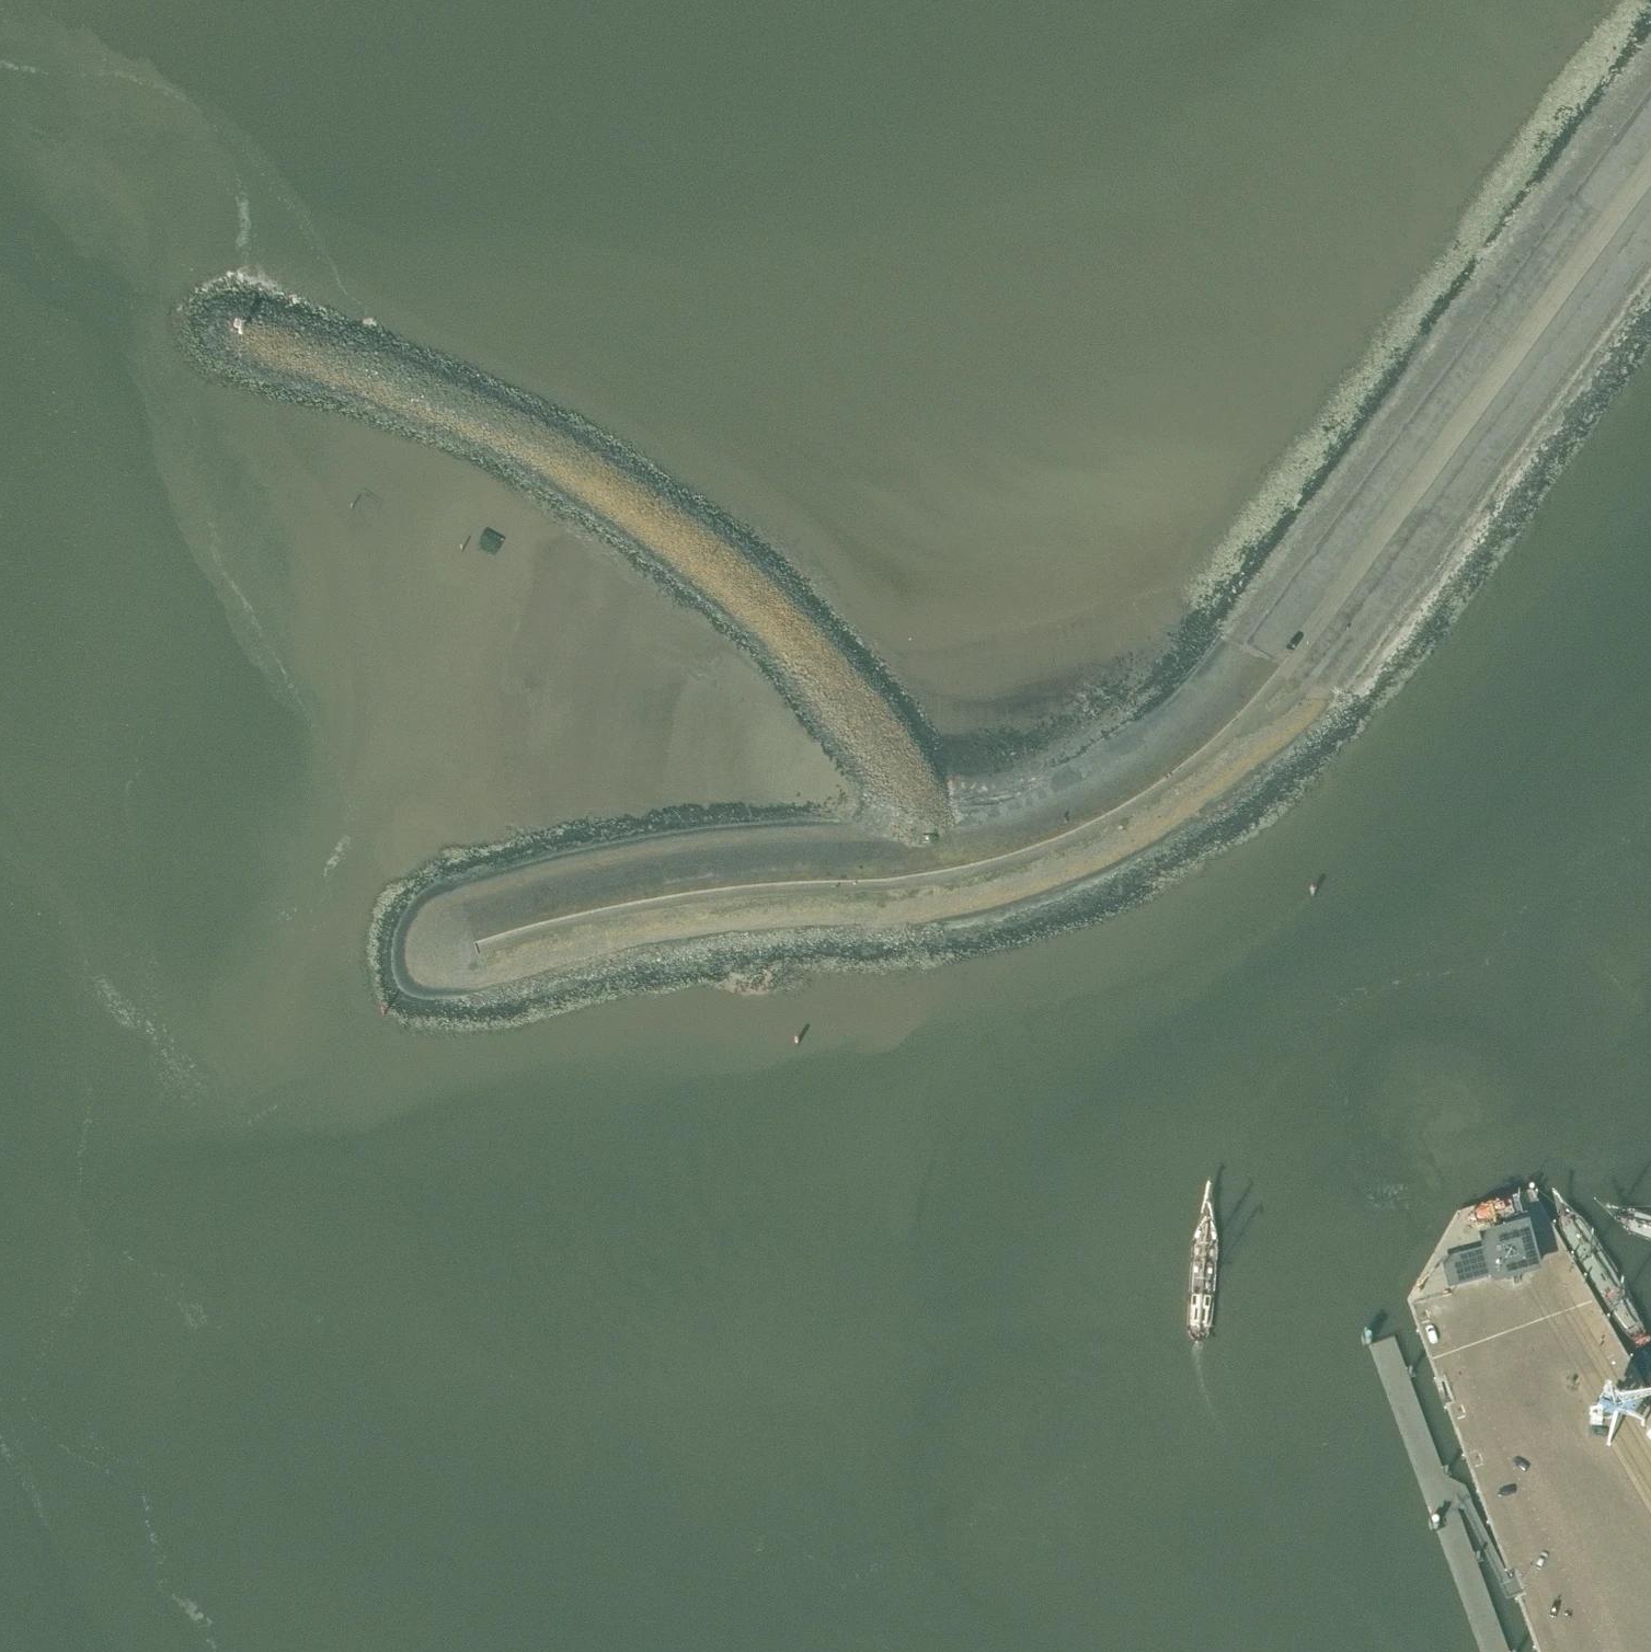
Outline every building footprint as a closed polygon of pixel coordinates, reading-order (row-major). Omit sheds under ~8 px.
[(1492,1255),(1484,1257),(1482,1250),(1441,1261),(1448,1289),(1489,1279),(1487,1271),(1495,1269),(1508,1276),(1522,1273),(1529,1260),(1526,1246),(1513,1239),(1499,1242),(1492,1255)] [(1591,1422),(1601,1424),(1603,1417),(1593,1414),(1591,1422)]
